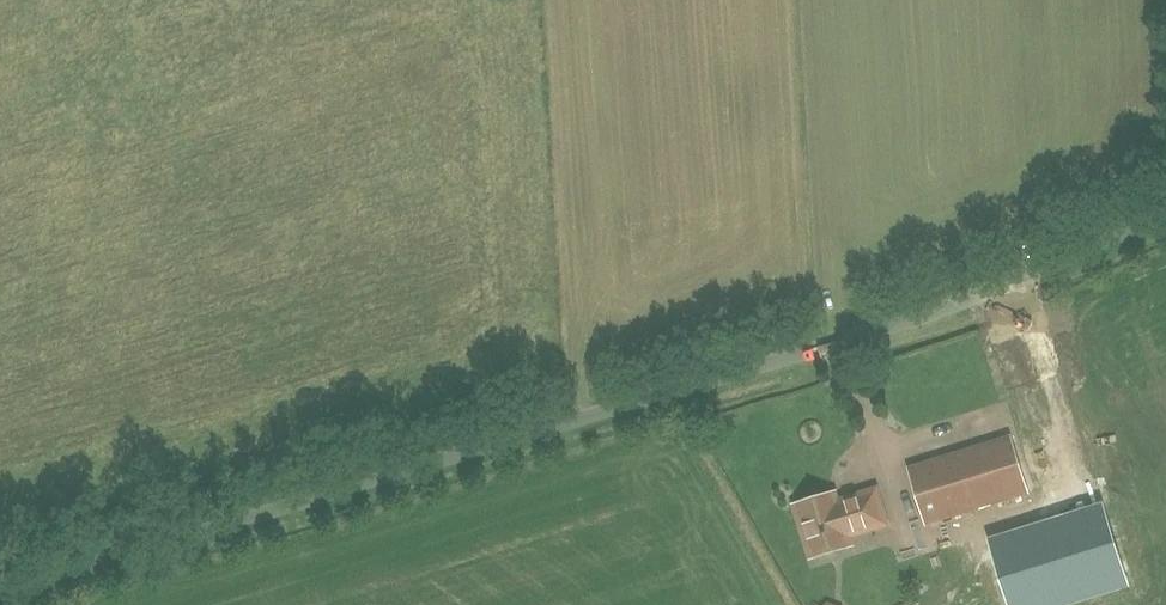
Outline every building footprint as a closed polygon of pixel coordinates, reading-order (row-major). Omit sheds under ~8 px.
[(910,469),(927,524),(1028,493),(1011,438),(910,469)] [(876,490),(838,502),(835,493),(796,505),(812,559),(852,547),(849,537),(887,525),(876,490)] [(1108,517),(994,553),(1010,604),(1067,604),(1129,586),(1108,517)]
